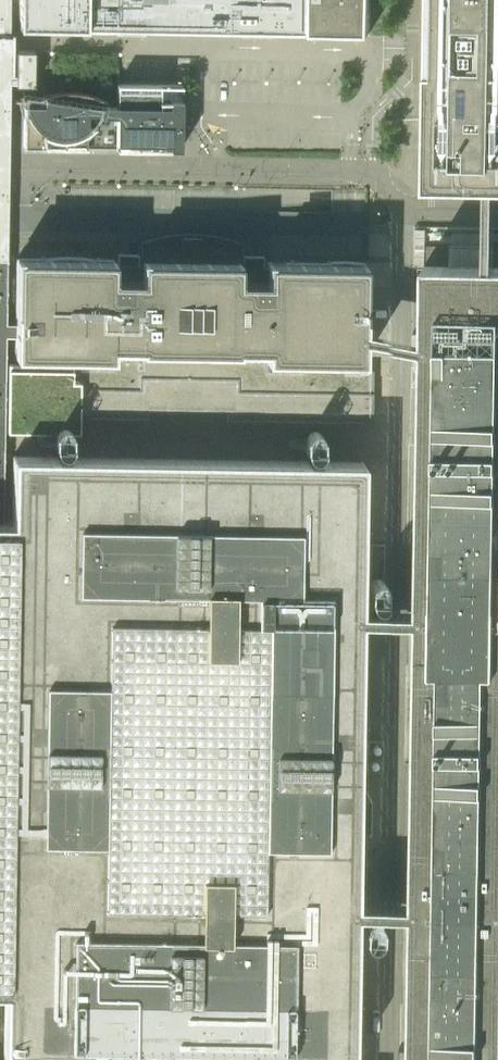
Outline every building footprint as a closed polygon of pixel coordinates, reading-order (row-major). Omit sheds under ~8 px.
[(11,31),(11,0),(0,0),(0,521),(4,521),(8,328),(16,328),(16,314),(9,314),(10,256),(12,83),(15,83),(15,73),(12,73),(15,33),(11,31)] [(370,33),(371,0),(20,0),(20,28),(307,33),(370,33)] [(426,186),(486,188),(497,188),(497,0),(428,0),(426,186)] [(34,86),(34,50),(21,50),(15,50),(15,61),(15,73),(15,79),(15,83),(15,86),(34,86)] [(181,150),(181,149),(182,100),(170,100),(169,107),(103,106),(103,99),(95,95),(87,93),(76,91),(65,91),(55,92),(45,95),(38,97),(31,98),(24,98),(23,147),(181,150)] [(497,266),(497,188),(486,188),(484,266),(497,266)] [(144,265),(142,265),(142,291),(144,291),(142,348),(140,348),(139,419),(150,419),(150,411),(227,412),(227,421),(361,423),(372,423),(373,368),(361,368),(342,367),(342,361),(364,362),(365,286),(365,263),(364,263),(363,263),(363,262),(362,262),(361,262),(360,262),(359,262),(358,262),(357,262),(356,262),(356,261),(355,261),(354,261),(353,261),(352,261),(351,261),(350,261),(349,261),(348,261),(346,261),(345,261),(340,261),(338,261),(337,261),(336,261),(335,261),(334,261),(333,261),(332,261),(331,261),(330,261),(330,263),(267,262),(267,267),(264,267),(264,256),(244,256),(244,267),(239,267),(239,265),(240,265),(240,262),(239,262),(239,246),(191,245),(144,244),(144,261),(143,261),(143,263),(144,263),(144,265)] [(80,418),(139,419),(140,348),(142,348),(144,291),(142,291),(142,265),(139,265),(139,254),(129,254),(118,254),(118,265),(115,265),(115,260),(95,259),(79,257),(69,257),(45,258),(45,259),(17,258),(15,356),(32,356),(32,364),(8,364),(7,431),(80,432),(80,418)] [(360,618),(419,619),(414,905),(389,904),(356,904),(356,912),(384,913),(389,913),(414,914),(411,1059),(497,1059),(497,266),(484,266),(424,265),(423,341),(423,350),(419,611),(390,611),(361,610),(360,618)] [(364,330),(364,339),(397,345),(423,350),(423,341),(397,336),(364,330)] [(4,991),(3,1056),(18,1056),(35,1057),(225,1059),(246,1059),(353,1059),(356,912),(356,904),(360,618),(361,610),(363,461),(13,456),(12,521),(4,521),(0,521),(0,990),(4,991)]
